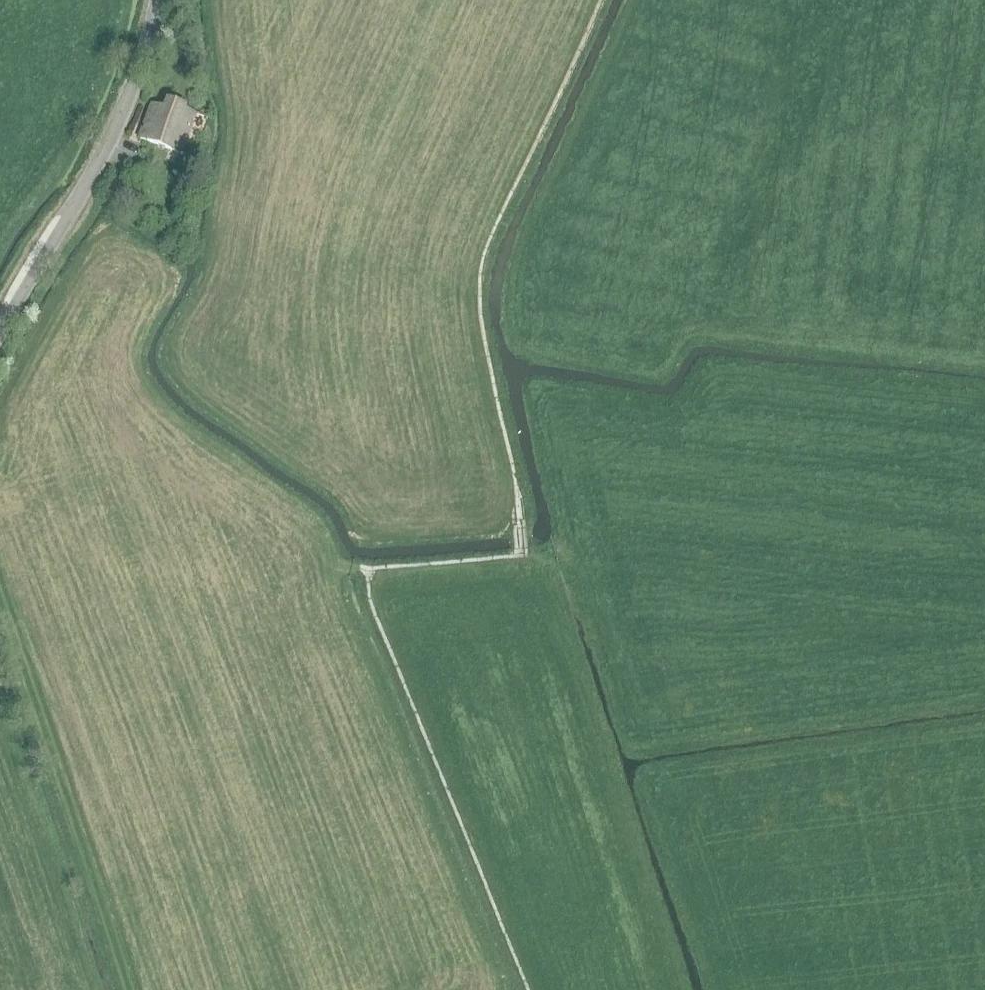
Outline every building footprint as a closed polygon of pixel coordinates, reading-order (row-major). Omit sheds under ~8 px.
[(180,153),(194,115),(183,111),(184,107),(169,101),(165,110),(153,106),(146,124),(148,125),(147,130),(144,129),(141,138),(180,153)]
